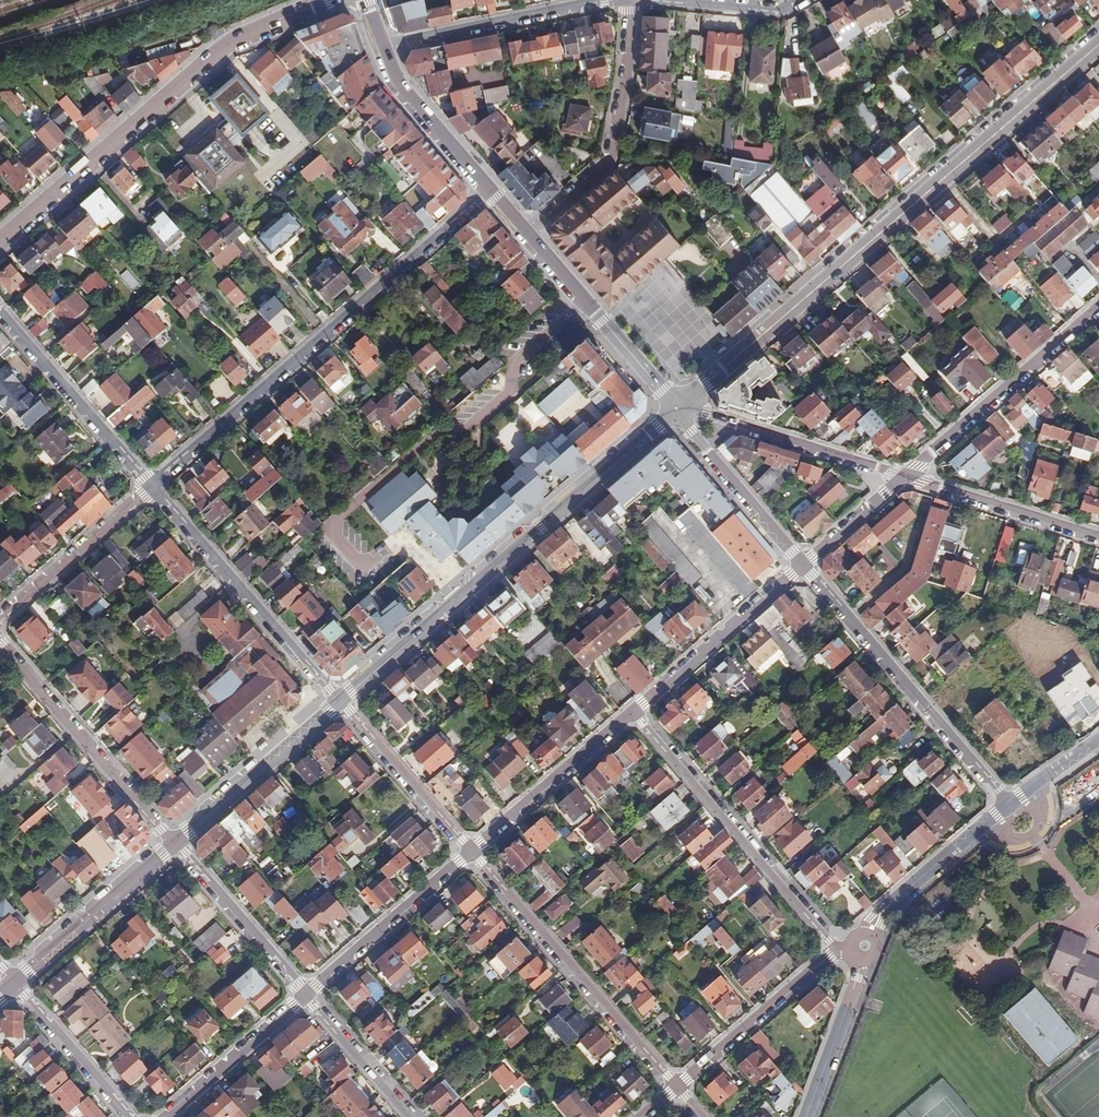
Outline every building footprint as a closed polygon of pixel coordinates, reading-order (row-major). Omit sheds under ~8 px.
[(430,25),(427,10),(425,0),(416,0),(412,1),(394,5),(384,8),(391,26),(399,31),(430,25)] [(492,13),(498,12),(495,0),(489,0),(492,13)] [(847,7),(854,19),(859,28),(880,16),(883,23),(895,16),(886,0),(857,0),(856,0),(857,1),(847,7)] [(892,10),(902,4),(900,0),(886,0),(892,10)] [(954,15),(959,23),(969,16),(963,5),(959,0),(948,0),(956,13),(954,15)] [(990,0),(970,0),(963,5),(969,16),(989,1),(990,0)] [(1000,10),(1007,5),(1013,12),(1015,12),(1024,5),(1024,3),(1021,0),(991,0),(1000,10)] [(1034,2),(1054,26),(1085,0),(1075,0),(1075,1),(1072,4),(1070,1),(1065,5),(1063,2),(1058,6),(1060,9),(1052,15),(1048,10),(1050,9),(1048,6),(1052,2),(1051,0),(1036,0),(1034,2)] [(994,8),(989,1),(969,16),(975,23),(994,8)] [(834,11),(829,14),(837,30),(853,20),(842,2),(832,7),(834,11)] [(430,25),(454,20),(451,5),(427,10),(430,25)] [(668,16),(644,15),(641,70),(645,70),(645,89),(655,90),(655,95),(669,95),(670,72),(665,72),(667,35),(672,35),(672,30),(667,30),(668,16)] [(942,23),(947,32),(954,26),(959,23),(954,15),(942,23)] [(1055,27),(1065,38),(1081,24),(1073,15),(1065,22),(1064,20),(1055,27)] [(339,80),(367,56),(354,21),(342,16),(319,26),(329,54),(331,59),(339,80)] [(1057,45),(1065,38),(1055,27),(1054,26),(1051,22),(1043,29),(1057,45)] [(605,23),(596,25),(599,42),(613,39),(610,25),(606,26),(605,23)] [(929,32),(934,41),(947,32),(942,23),(929,32)] [(212,36),(220,29),(215,24),(207,31),(212,36)] [(319,26),(296,35),(297,37),(306,46),(326,70),(329,73),(337,82),(339,80),(331,59),(328,62),(323,56),(329,54),(319,26)] [(954,26),(947,32),(952,37),(958,32),(954,26)] [(576,32),(579,53),(595,50),(594,44),(595,43),(592,29),(587,30),(586,27),(575,29),(576,32)] [(568,56),(579,53),(576,32),(563,35),(568,56)] [(834,32),(831,34),(833,37),(838,45),(841,43),(834,32)] [(448,69),(502,59),(498,34),(443,45),(447,69),(448,69)] [(700,50),(702,35),(691,34),(690,49),(700,50)] [(530,42),(532,59),(552,56),(549,35),(538,37),(538,41),(530,42)] [(306,46),(297,37),(276,55),(290,71),(301,61),(296,55),(306,46)] [(838,45),(833,37),(809,51),(822,75),(847,61),(838,45)] [(1004,56),(1021,76),(1042,58),(1025,39),(1004,56)] [(514,63),(532,59),(530,42),(521,44),(520,41),(510,42),(514,63)] [(410,74),(412,76),(447,69),(443,45),(411,52),(405,64),(410,74)] [(774,48),(753,46),(750,80),(771,82),(774,48)] [(151,61),(176,54),(174,48),(162,51),(162,50),(147,54),(149,62),(151,61)] [(925,48),(917,53),(920,56),(927,57),(930,54),(925,48)] [(992,48),(977,58),(983,67),(998,57),(992,48)] [(188,50),(176,54),(151,61),(156,73),(161,80),(191,54),(188,50)] [(255,78),(261,85),(266,91),(269,88),(271,91),(290,75),(270,52),(252,68),(258,75),(255,78)] [(897,54),(883,63),(885,66),(899,57),(897,54)] [(378,88),(367,56),(339,80),(337,82),(329,73),(321,81),(350,114),(353,112),(378,88)] [(606,76),(603,58),(585,61),(587,72),(589,79),(602,77),(606,76)] [(789,59),(782,58),(781,77),(788,76),(790,88),(779,90),(778,101),(810,97),(807,77),(804,77),(803,74),(807,73),(804,67),(804,63),(797,63),(797,60),(797,58),(789,59)] [(999,60),(983,73),(985,76),(994,86),(995,85),(1001,92),(1017,79),(1003,63),(1002,63),(999,60)] [(151,61),(149,62),(124,69),(134,81),(138,77),(143,83),(156,73),(151,61)] [(587,72),(585,61),(577,62),(579,73),(587,72)] [(891,84),(885,87),(900,104),(909,96),(896,81),(907,71),(902,65),(886,76),(891,84)] [(252,68),(249,71),(255,78),(258,75),(252,68)] [(412,76),(429,96),(451,91),(453,91),(448,69),(447,69),(412,76)] [(110,79),(109,73),(95,77),(103,86),(110,79)] [(974,73),(959,85),(966,92),(980,80),(974,73)] [(103,86),(95,77),(81,79),(98,98),(107,90),(103,86)] [(181,161),(198,180),(210,193),(244,164),(229,146),(242,135),(268,114),(236,77),(208,102),(227,122),(216,131),(205,141),(201,137),(196,141),(200,145),(187,156),(186,157),(181,161)] [(602,77),(589,79),(590,88),(604,85),(602,77)] [(676,96),(676,108),(694,111),(695,101),(697,80),(693,80),(684,80),(678,79),(677,88),(683,88),(682,97),(676,96)] [(979,108),(993,96),(980,80),(966,92),(979,108)] [(317,82),(308,87),(312,96),(322,90),(317,82)] [(868,97),(875,93),(869,82),(861,86),(868,97)] [(112,96),(125,112),(141,98),(128,83),(123,88),(121,86),(117,90),(118,92),(112,96)] [(951,96),(938,107),(957,128),(971,116),(966,109),(972,103),(956,85),(948,92),(951,96)] [(483,90),(486,106),(501,102),(510,101),(507,86),(483,90)] [(456,102),(459,112),(476,108),(472,87),(453,91),(451,91),(454,102),(456,102)] [(1087,115),(1098,104),(1098,100),(1093,93),(1088,87),(1074,100),(1087,115)] [(378,88),(353,112),(389,151),(414,128),(378,88)] [(9,92),(0,94),(18,115),(24,110),(9,92)] [(92,140),(101,133),(86,117),(78,108),(67,95),(59,103),(65,109),(68,113),(74,120),(70,123),(75,129),(79,125),(92,140)] [(1073,99),(1061,109),(1074,125),(1087,115),(1074,100),(1073,99)] [(694,111),(703,113),(704,101),(695,101),(694,111)] [(862,101),(853,106),(870,126),(878,120),(862,101)] [(86,117),(101,133),(118,118),(103,102),(86,117)] [(501,102),(486,106),(490,114),(495,111),(502,106),(501,102)] [(1087,115),(1095,125),(1098,121),(1098,104),(1087,115)] [(570,106),(568,119),(567,125),(564,125),(563,132),(580,136),(581,131),(587,132),(591,110),(570,106)] [(663,111),(644,106),(643,115),(647,116),(644,134),(667,138),(668,139),(675,141),(680,113),(663,111)] [(1048,123),(1045,125),(1058,139),(1074,125),(1061,109),(1047,122),(1048,123)] [(65,117),(64,117),(61,113),(59,111),(51,119),(56,125),(65,117)] [(495,111),(490,114),(473,127),(479,135),(481,134),(493,148),(494,147),(509,165),(517,158),(523,153),(513,141),(508,135),(512,132),(495,111)] [(65,135),(56,125),(51,119),(45,113),(42,115),(47,122),(35,133),(49,149),(55,144),(57,146),(61,142),(59,140),(65,135)] [(461,113),(449,120),(462,134),(473,127),(461,113)] [(647,116),(643,115),(639,133),(644,134),(647,116)] [(692,126),(693,117),(681,115),(679,124),(692,126)] [(3,133),(9,127),(0,118),(0,130),(3,133)] [(732,156),(735,119),(726,118),(723,155),(732,156)] [(194,140),(191,135),(196,132),(190,121),(175,130),(185,145),(194,140)] [(914,161),(935,144),(918,125),(898,143),(914,161)] [(1058,139),(1045,125),(1022,146),(1032,158),(1037,153),(1044,160),(1062,145),(1058,139)] [(418,133),(414,128),(389,151),(418,183),(419,182),(422,179),(442,161),(418,133)] [(517,138),(512,132),(508,135),(513,141),(517,138)] [(867,150),(895,181),(911,167),(884,135),(867,150)] [(21,156),(22,156),(20,157),(37,177),(44,171),(43,170),(47,167),(55,159),(39,140),(21,156)] [(735,140),(734,156),(771,159),(772,143),(764,142),(763,149),(744,147),(744,141),(735,140)] [(134,146),(123,156),(130,164),(135,170),(143,163),(140,159),(143,156),(134,146)] [(340,176),(321,154),(315,160),(301,173),(309,182),(324,169),(335,181),(340,176)] [(814,163),(811,166),(835,194),(842,188),(815,156),(811,160),(814,163)] [(772,164),(734,157),(733,165),(705,161),(704,168),(715,170),(714,178),(737,182),(737,177),(740,178),(741,171),(751,172),(750,176),(757,177),(772,164)] [(517,158),(509,165),(497,175),(525,208),(536,210),(553,195),(551,192),(547,195),(535,180),(531,183),(527,177),(531,174),(517,158)] [(198,180),(181,161),(173,167),(178,173),(167,182),(180,198),(189,190),(188,188),(198,180)] [(440,193),(457,178),(455,175),(442,161),(422,179),(434,191),(437,189),(440,193)] [(688,162),(674,161),(673,168),(687,170),(688,162)] [(32,179),(18,163),(3,176),(17,192),(32,179)] [(135,170),(130,164),(124,170),(129,175),(135,170)] [(772,164),(757,177),(745,188),(760,206),(772,220),(812,267),(823,258),(820,254),(822,252),(820,249),(835,236),(793,188),(772,164)] [(1095,182),(1097,185),(1098,184),(1098,164),(1087,174),(1095,182)] [(660,167),(657,169),(657,170),(682,199),(690,192),(671,169),(666,172),(662,167),(660,167)] [(879,167),(864,180),(877,196),(893,183),(879,167)] [(1026,193),(1014,179),(1010,182),(998,168),(981,183),(994,197),(1005,187),(1018,201),(1026,193)] [(141,188),(129,175),(124,170),(112,181),(123,195),(129,189),(132,192),(135,189),(137,192),(141,188)] [(657,170),(649,177),(673,204),(679,202),(682,199),(657,170)] [(813,170),(793,188),(835,236),(840,243),(861,225),(813,170)] [(550,237),(567,256),(595,232),(638,195),(618,171),(552,225),(550,237)] [(553,195),(560,190),(545,172),(537,178),(535,180),(547,195),(551,192),(553,195)] [(533,173),(531,174),(527,177),(531,183),(535,180),(537,178),(533,173)] [(466,188),(457,178),(440,193),(428,205),(426,210),(431,215),(442,205),(444,208),(435,216),(440,222),(465,198),(466,188)] [(419,182),(418,183),(402,197),(406,202),(415,213),(419,209),(422,207),(415,200),(426,190),(419,182)] [(1098,188),(1098,187),(1097,185),(1095,182),(1087,189),(1092,194),(1098,189),(1098,188)] [(9,199),(0,188),(0,207),(9,199)] [(1083,202),(1079,206),(1093,222),(1098,216),(1098,190),(1098,189),(1092,194),(1083,202)] [(101,191),(81,208),(97,226),(102,231),(111,223),(113,225),(123,216),(101,191)] [(726,205),(714,192),(706,199),(712,206),(710,207),(716,214),(716,213),(726,205)] [(1056,201),(1049,192),(1043,197),(1052,205),(1056,201)] [(336,213),(361,242),(366,237),(369,238),(374,233),(374,231),(376,230),(348,198),(342,203),(335,195),(326,202),(336,213)] [(1032,200),(1035,204),(1036,204),(1042,200),(1038,195),(1032,200)] [(144,231),(161,250),(180,233),(161,211),(166,206),(158,196),(150,204),(157,213),(152,218),(155,221),(144,231)] [(1065,208),(1070,213),(1074,210),(1079,206),(1083,202),(1078,197),(1065,208)] [(406,202),(402,206),(417,222),(398,238),(404,245),(425,226),(420,221),(415,213),(406,202)] [(945,210),(936,217),(950,233),(959,225),(966,232),(974,226),(954,202),(952,204),(950,203),(946,206),(945,210)] [(417,222),(402,206),(384,221),(398,238),(417,222)] [(760,206),(749,214),(761,229),(772,220),(760,206)] [(1047,217),(1055,226),(1068,215),(1060,206),(1047,217)] [(1079,206),(1074,210),(1088,226),(1093,222),(1079,206)] [(97,226),(81,208),(64,223),(63,222),(58,227),(62,232),(74,246),(78,251),(83,246),(79,241),(97,226)] [(425,226),(429,231),(434,227),(419,209),(415,213),(420,221),(425,226)] [(703,209),(696,215),(704,224),(710,219),(703,209)] [(304,227),(289,210),(258,239),(271,255),(279,248),(281,250),(297,237),(295,235),(304,227)] [(505,266),(521,252),(519,250),(491,217),(485,210),(454,236),(471,255),(494,235),(498,241),(495,244),(497,246),(488,254),(494,262),(498,258),(505,266)] [(1042,238),(1033,245),(1047,261),(1081,233),(1089,241),(1080,249),(1091,262),(1089,263),(1098,275),(1098,239),(1088,226),(1074,210),(1070,213),(1068,215),(1055,226),(1042,238)] [(346,256),(361,242),(336,213),(320,227),(346,256)] [(710,219),(704,224),(703,225),(721,246),(734,234),(716,213),(716,214),(710,219)] [(940,229),(926,214),(912,226),(931,248),(939,243),(933,235),(940,229)] [(1007,215),(992,228),(999,235),(1014,222),(1007,215)] [(1034,229),(1042,238),(1055,226),(1047,217),(1034,229)] [(589,281),(611,306),(665,259),(681,244),(659,219),(616,257),(589,281)] [(959,225),(950,233),(968,254),(978,245),(966,232),(959,225)] [(199,243),(207,252),(213,259),(237,238),(244,233),(238,226),(221,240),(213,231),(199,243)] [(950,242),(940,229),(933,235),(939,243),(931,248),(936,254),(950,242)] [(1033,245),(1042,238),(1034,229),(1019,242),(1027,250),(1033,245)] [(74,246),(62,232),(52,240),(47,234),(32,248),(44,262),(47,265),(62,252),(64,255),(74,246)] [(567,256),(589,281),(616,257),(615,255),(595,232),(567,256)] [(251,254),(237,238),(213,259),(221,269),(238,254),(244,260),(251,254)] [(1027,250),(1019,242),(1004,254),(1012,263),(1027,250)] [(782,272),(791,263),(773,243),(756,259),(756,260),(775,281),(783,274),(782,272)] [(30,274),(44,262),(32,248),(17,260),(30,274)] [(790,251),(786,254),(795,265),(799,261),(790,251)] [(1072,267),(1077,264),(1067,251),(1063,254),(1072,267)] [(1012,263),(1004,254),(995,262),(992,259),(989,261),(1000,274),(1012,263)] [(878,277),(886,286),(904,270),(890,255),(872,270),(878,277)] [(1052,267),(1058,274),(1062,278),(1073,268),(1063,257),(1052,267)] [(756,260),(732,281),(741,291),(758,312),(783,290),(775,281),(756,260)] [(979,275),(987,285),(1000,274),(989,261),(987,263),(990,265),(979,275)] [(426,262),(418,269),(434,288),(440,295),(448,288),(426,262)] [(1000,274),(987,285),(995,293),(1017,275),(1022,281),(1026,278),(1012,263),(1000,274)] [(364,264),(353,274),(364,287),(376,277),(364,264)] [(12,265),(0,276),(0,281),(11,293),(18,286),(17,285),(24,279),(12,265)] [(352,283),(337,265),(314,284),(318,289),(316,291),(323,300),(326,298),(329,302),(352,283)] [(496,283),(527,316),(543,301),(513,268),(496,283)] [(1064,281),(1076,294),(1077,296),(1078,297),(1081,300),(1097,286),(1084,272),(1081,276),(1073,268),(1062,278),(1064,281)] [(126,269),(119,275),(131,290),(138,284),(126,269)] [(115,294),(96,271),(79,285),(86,293),(98,283),(111,298),(115,294)] [(59,279),(54,274),(50,278),(55,283),(59,279)] [(1062,278),(1058,274),(1054,277),(1061,283),(1064,281),(1062,278)] [(936,327),(945,319),(932,303),(908,276),(903,279),(909,286),(907,289),(935,321),(932,323),(936,327)] [(886,286),(878,277),(857,296),(871,313),(875,317),(891,304),(884,296),(890,291),(886,286)] [(1058,310),(1076,294),(1064,281),(1061,283),(1054,277),(1041,289),(1058,310)] [(181,288),(186,283),(182,278),(177,283),(178,285),(181,288)] [(246,297),(229,278),(219,286),(236,306),(246,297)] [(195,294),(186,283),(181,288),(178,285),(172,290),(178,297),(171,303),(183,317),(192,310),(186,303),(195,294)] [(28,301),(43,318),(54,307),(46,298),(53,291),(47,284),(40,290),(35,285),(26,292),(31,298),(28,301)] [(945,319),(946,320),(955,313),(949,307),(954,303),(959,309),(967,302),(953,285),(932,303),(945,319)] [(440,295),(434,288),(423,297),(456,334),(466,325),(454,311),(440,295)] [(741,291),(714,314),(732,334),(758,312),(741,291)] [(85,305),(74,292),(55,309),(66,322),(85,305)] [(157,296),(134,316),(132,318),(153,341),(167,329),(154,314),(164,305),(157,296)] [(1078,297),(1077,296),(1070,302),(1080,313),(1087,307),(1081,300),(1078,297)] [(295,321),(275,298),(259,312),(263,317),(279,335),(295,321)] [(842,327),(852,337),(855,342),(865,334),(869,331),(871,333),(868,336),(870,339),(873,336),(882,345),(892,337),(875,317),(871,313),(865,317),(860,311),(842,327)] [(833,316),(808,338),(827,359),(852,337),(842,327),(833,316)] [(1058,332),(1066,325),(1058,316),(1053,327),(1058,332)] [(279,335),(263,317),(238,339),(256,360),(281,338),(279,335)] [(132,318),(102,344),(107,350),(129,332),(140,344),(132,350),(134,352),(122,363),(124,366),(153,341),(132,318)] [(42,319),(29,330),(36,338),(48,326),(42,319)] [(1024,326),(1042,347),(1053,337),(1044,327),(1040,330),(1031,320),(1024,326)] [(81,323),(59,343),(65,350),(67,349),(74,356),(76,354),(82,361),(97,348),(91,341),(94,338),(81,323)] [(721,325),(718,328),(725,335),(728,333),(721,325)] [(1024,362),(1042,347),(1024,326),(1007,342),(1024,362)] [(963,339),(963,340),(969,346),(976,355),(986,367),(998,357),(974,330),(963,339)] [(13,344),(3,332),(0,335),(0,355),(13,344)] [(377,352),(364,338),(354,346),(356,349),(351,354),(357,361),(355,363),(366,375),(370,372),(370,373),(381,364),(374,355),(377,352)] [(800,338),(785,351),(800,368),(815,356),(800,338)] [(903,350),(907,354),(918,344),(914,340),(903,350)] [(969,346),(963,340),(960,342),(965,349),(969,346)] [(450,368),(427,341),(417,351),(419,354),(413,360),(424,372),(425,373),(435,364),(443,374),(450,368)] [(614,373),(586,341),(543,379),(549,387),(574,366),(595,390),(614,373)] [(1084,357),(1098,375),(1098,344),(1084,357)] [(479,361),(490,351),(484,345),(473,355),(479,361)] [(969,346),(965,349),(964,349),(972,357),(976,355),(969,346)] [(1088,371),(1070,350),(1053,365),(1072,385),(1073,385),(1088,371)] [(923,373),(907,354),(905,356),(905,360),(920,376),(923,373)] [(334,357),(316,372),(330,388),(341,379),(348,373),(334,357)] [(460,379),(472,393),(503,367),(495,357),(471,378),(466,374),(460,379)] [(763,423),(771,425),(787,411),(779,402),(762,397),(761,401),(750,398),(780,372),(776,368),(772,371),(760,357),(716,396),(719,408),(763,423)] [(230,358),(219,368),(234,386),(243,378),(234,368),(236,365),(230,358)] [(975,362),(962,374),(976,390),(989,378),(975,362)] [(171,364),(166,369),(172,375),(156,389),(164,398),(172,391),(175,395),(178,392),(189,405),(199,396),(171,364)] [(886,378),(888,379),(900,393),(916,380),(902,365),(899,367),(896,364),(889,370),(892,373),(886,378)] [(20,384),(21,383),(6,366),(0,371),(0,418),(7,412),(26,396),(17,386),(20,384)] [(1039,377),(1052,388),(1059,381),(1045,369),(1039,377)] [(404,377),(397,370),(393,374),(401,384),(406,379),(404,377)] [(404,377),(406,379),(406,380),(414,374),(411,371),(404,377)] [(1080,391),(1095,379),(1088,371),(1073,385),(1080,391)] [(128,395),(115,406),(118,409),(134,395),(115,373),(112,376),(128,395)] [(442,381),(435,373),(430,377),(437,385),(442,381)] [(572,446),(584,459),(587,463),(645,413),(648,398),(639,388),(632,394),(614,373),(595,390),(591,393),(590,393),(587,396),(592,401),(596,397),(603,406),(603,407),(605,410),(606,408),(609,411),(612,408),(614,411),(610,413),(598,424),(587,433),(572,446)] [(923,373),(920,376),(925,382),(929,380),(923,373)] [(406,380),(441,420),(453,410),(441,397),(436,401),(429,393),(425,387),(414,374),(406,380)] [(883,374),(872,385),(877,390),(888,379),(886,378),(883,374)] [(112,376),(99,387),(115,406),(128,395),(112,376)] [(301,392),(314,407),(321,415),(334,404),(312,378),(299,390),(301,392)] [(341,379),(330,388),(335,394),(345,385),(341,379)] [(577,390),(569,379),(538,406),(551,422),(560,414),(556,409),(577,390)] [(81,390),(87,397),(99,386),(94,380),(81,390)] [(777,386),(793,405),(798,401),(782,383),(777,386)] [(28,394),(20,384),(17,386),(26,396),(28,395),(28,394)] [(118,409),(107,419),(114,427),(131,412),(135,411),(140,409),(155,396),(146,385),(134,395),(118,409)] [(940,416),(952,406),(936,388),(925,398),(940,416)] [(1038,390),(1029,397),(1041,411),(1054,402),(1043,390),(1040,392),(1038,390)] [(854,400),(859,396),(854,391),(850,394),(854,400)] [(310,410),(314,407),(301,392),(296,395),(310,410)] [(390,432),(421,406),(413,396),(399,409),(385,392),(372,403),(368,398),(357,407),(370,421),(376,416),(390,432)] [(29,393),(28,394),(28,395),(34,402),(36,400),(29,393)] [(1040,418),(1019,394),(1010,401),(1013,405),(1018,410),(1013,414),(1008,418),(1018,429),(1029,419),(1033,424),(1040,418)] [(28,395),(26,396),(7,412),(22,429),(24,427),(26,429),(49,410),(41,401),(36,405),(34,402),(28,395)] [(293,425),(310,410),(296,395),(280,410),(293,425)] [(813,396),(794,411),(811,429),(829,414),(813,396)] [(596,397),(592,401),(599,410),(603,407),(603,406),(596,397)] [(531,400),(521,408),(532,423),(542,416),(531,400)] [(1018,410),(1013,405),(1009,408),(1013,414),(1018,410)] [(849,423),(852,426),(861,418),(850,406),(827,426),(834,435),(849,423)] [(144,413),(140,409),(135,411),(135,412),(133,414),(136,418),(137,419),(144,413)] [(289,428),(275,412),(253,431),(263,444),(266,441),(270,445),(289,428)] [(864,432),(871,439),(884,429),(885,427),(872,412),(857,424),(860,427),(857,430),(861,435),(864,432)] [(917,413),(891,434),(905,450),(926,433),(916,421),(921,418),(917,413)] [(996,414),(987,422),(993,429),(1005,443),(1014,435),(996,414)] [(579,424),(587,433),(598,424),(590,415),(579,424)] [(926,433),(931,430),(921,418),(916,421),(926,433)] [(555,426),(562,435),(568,441),(573,437),(570,434),(573,431),(563,420),(555,426)] [(62,435),(65,433),(55,422),(33,441),(54,466),(74,449),(67,441),(62,435)] [(148,433),(162,448),(175,438),(161,422),(148,433)] [(1073,445),(1077,434),(1045,425),(1042,435),(1073,445)] [(1085,426),(1079,434),(1089,438),(1092,434),(1085,426)] [(822,427),(811,438),(818,440),(827,432),(822,427)] [(871,439),(855,452),(866,456),(875,444),(886,456),(899,445),(884,429),(871,439)] [(993,429),(972,446),(979,454),(987,464),(994,458),(995,459),(1002,453),(1001,452),(1008,446),(1005,443),(993,429)] [(151,458),(162,448),(148,433),(147,431),(137,438),(140,442),(139,444),(151,458)] [(844,432),(831,444),(840,447),(850,439),(844,432)] [(1079,434),(1077,434),(1073,445),(1072,447),(1073,447),(1093,454),(1094,449),(1097,440),(1089,438),(1079,434)] [(372,513),(382,525),(398,511),(408,523),(443,563),(456,552),(469,566),(545,500),(542,496),(543,493),(544,489),(544,487),(543,484),(541,482),(542,481),(538,477),(549,468),(552,472),(553,472),(555,473),(560,475),(566,474),(567,474),(570,478),(587,463),(584,459),(572,446),(568,441),(562,435),(549,446),(547,444),(536,454),(534,452),(530,451),(522,458),(522,462),(524,465),(513,474),(515,476),(501,489),(506,494),(469,526),(464,520),(455,519),(449,524),(430,503),(438,497),(417,474),(410,480),(403,472),(369,502),(376,510),(372,513)] [(388,467),(417,442),(412,436),(384,462),(388,467)] [(793,478),(800,457),(734,436),(719,449),(731,463),(736,458),(741,460),(739,465),(745,467),(747,462),(749,463),(750,461),(752,461),(754,458),(757,460),(758,456),(768,461),(766,466),(773,469),(793,478)] [(626,511),(648,493),(650,496),(668,481),(692,509),(700,502),(718,524),(735,509),(674,437),(673,441),(666,440),(666,437),(607,488),(613,495),(626,511)] [(1015,454),(1030,471),(1038,446),(1025,438),(1020,443),(1022,446),(1014,453),(1015,454)] [(980,480),(992,469),(987,464),(979,454),(972,446),(951,464),(959,474),(963,470),(971,478),(980,480)] [(1073,447),(1070,456),(1090,462),(1093,454),(1073,447)] [(241,492),(252,504),(282,478),(276,471),(275,469),(274,470),(258,452),(247,462),(259,475),(260,474),(264,479),(250,491),(247,487),(241,492)] [(1027,482),(1030,471),(1015,454),(1008,461),(1027,482)] [(375,478),(388,467),(384,462),(381,458),(368,469),(375,478)] [(228,477),(214,460),(206,468),(208,471),(203,476),(199,479),(211,492),(228,477)] [(193,464),(186,470),(194,479),(196,481),(199,479),(203,476),(193,464)] [(371,481),(375,478),(368,469),(365,465),(360,469),(367,476),(371,481)] [(802,465),(799,475),(807,478),(806,482),(813,485),(815,481),(818,482),(822,472),(802,465)] [(1039,465),(1031,491),(1049,496),(1057,471),(1039,465)] [(276,471),(282,478),(293,490),(297,487),(280,467),(276,471)] [(542,481),(552,472),(549,468),(538,477),(542,481)] [(74,469),(57,484),(64,491),(71,484),(73,485),(84,476),(81,471),(78,473),(74,469)] [(758,495),(764,502),(793,478),(773,469),(758,482),(765,489),(758,495)] [(830,474),(807,493),(817,505),(824,513),(847,493),(830,474)] [(78,499),(93,486),(92,485),(84,476),(73,485),(77,490),(73,494),(78,499)] [(356,494),(371,481),(367,476),(352,490),(356,494)] [(196,481),(194,479),(185,486),(199,502),(196,505),(201,512),(213,501),(196,481)] [(758,482),(752,487),(758,495),(765,489),(758,482)] [(9,483),(0,492),(0,503),(15,490),(9,483)] [(244,511),(252,504),(241,492),(234,483),(213,501),(201,512),(215,527),(230,513),(220,501),(229,494),(244,511)] [(84,514),(79,517),(88,527),(108,509),(103,503),(106,501),(93,486),(78,499),(74,503),(78,507),(84,514)] [(1081,511),(1093,514),(1091,517),(1096,519),(1097,516),(1098,517),(1098,501),(1097,501),(1098,495),(1098,491),(1089,488),(1081,511)] [(346,493),(351,499),(356,494),(352,490),(351,489),(346,493)] [(903,494),(899,498),(904,503),(907,500),(913,498),(918,500),(920,493),(913,491),(903,494)] [(613,495),(594,511),(615,536),(621,531),(613,522),(626,511),(613,495)] [(44,505),(39,499),(30,507),(35,513),(44,505)] [(293,528),(312,512),(306,506),(301,510),(298,507),(304,503),(300,499),(273,522),(280,529),(281,528),(287,523),(292,529),(293,528)] [(949,507),(951,503),(937,499),(936,503),(949,507)] [(46,525),(57,537),(79,517),(84,514),(78,507),(71,513),(60,500),(39,517),(46,525)] [(108,509),(111,507),(106,501),(103,503),(108,509)] [(270,525),(252,504),(244,511),(234,520),(252,541),(270,525)] [(823,535),(835,525),(824,513),(817,505),(805,515),(800,514),(796,518),(795,524),(809,540),(820,532),(823,535)] [(867,525),(848,542),(860,557),(880,541),(885,546),(917,519),(904,505),(873,532),(867,525)] [(861,616),(873,629),(887,616),(905,602),(912,595),(927,583),(931,568),(938,546),(947,515),(948,512),(937,508),(936,512),(933,511),(913,574),(878,604),(880,606),(873,612),(869,609),(861,616)] [(713,534),(692,509),(690,511),(679,520),(746,598),(759,588),(751,579),(713,534)] [(398,511),(382,525),(392,536),(408,523),(398,511)] [(615,536),(594,511),(579,524),(600,549),(609,542),(614,548),(620,542),(615,536)] [(294,548),(297,546),(302,541),(322,524),(312,512),(293,528),(300,536),(291,544),(294,548)] [(733,518),(771,563),(777,557),(740,513),(733,518)] [(947,515),(938,546),(944,548),(946,542),(954,544),(962,520),(947,515)] [(651,516),(639,526),(677,570),(683,578),(690,587),(702,577),(651,516)] [(733,518),(713,534),(751,579),(771,563),(733,518)] [(286,534),(292,529),(287,523),(281,528),(286,534)] [(55,539),(57,537),(46,525),(44,527),(43,525),(29,537),(42,552),(43,551),(45,553),(57,542),(55,539)] [(1005,526),(995,558),(1003,561),(1013,529),(1005,526)] [(129,551),(140,564),(154,552),(169,540),(158,527),(129,551)] [(580,549),(562,527),(538,548),(556,569),(580,549)] [(40,554),(26,537),(18,544),(11,536),(0,545),(5,550),(13,560),(20,567),(21,570),(40,554)] [(107,540),(100,546),(109,556),(115,550),(116,550),(107,540)] [(169,540),(154,552),(165,566),(169,571),(184,558),(169,540)] [(647,540),(639,546),(659,571),(667,566),(647,540)] [(1034,591),(1035,590),(1037,583),(1044,560),(1045,556),(1029,550),(1031,545),(1020,541),(1012,564),(1024,567),(1018,585),(1034,591)] [(946,542),(944,548),(952,551),(954,544),(946,542)] [(294,548),(260,578),(274,594),(287,582),(282,577),(277,572),(282,568),(301,551),(297,546),(294,548)] [(823,572),(831,581),(839,575),(842,580),(849,574),(845,570),(851,564),(845,557),(849,553),(843,546),(825,561),(823,572)] [(899,564),(885,546),(881,549),(886,556),(879,561),(889,572),(899,564)] [(13,560),(5,550),(0,554),(0,582),(1,583),(20,567),(13,560)] [(109,556),(121,569),(127,564),(115,550),(109,556)] [(1071,550),(1067,562),(1066,564),(1072,565),(1077,552),(1071,550)] [(1054,551),(1051,561),(1050,566),(1053,567),(1046,588),(1053,590),(1052,592),(1049,600),(1054,602),(1060,584),(1055,582),(1058,573),(1063,575),(1066,564),(1067,562),(1057,558),(1059,553),(1054,551)] [(119,579),(125,574),(121,569),(109,556),(92,570),(104,583),(100,587),(107,595),(122,583),(119,579)] [(235,567),(240,573),(253,562),(248,556),(235,567)] [(323,565),(316,557),(311,562),(318,570),(323,565)] [(180,583),(195,571),(184,558),(169,571),(180,583)] [(257,559),(253,562),(259,569),(263,566),(257,559)] [(1051,561),(1044,560),(1037,583),(1039,584),(1044,585),(1050,566),(1051,561)] [(519,583),(515,586),(527,601),(538,592),(553,580),(536,561),(515,578),(519,583)] [(253,562),(240,573),(246,580),(259,569),(253,562)] [(855,569),(849,574),(867,595),(881,583),(864,562),(855,569)] [(966,592),(966,594),(982,599),(989,578),(984,577),(980,590),(968,586),(973,569),(952,562),(945,583),(938,581),(941,571),(931,568),(927,583),(944,588),(944,586),(966,592)] [(855,569),(851,564),(845,570),(849,574),(855,569)] [(164,575),(169,571),(165,566),(160,570),(164,575)] [(277,572),(282,577),(286,573),(282,568),(277,572)] [(984,577),(989,578),(991,571),(980,568),(977,574),(984,577)] [(432,585),(417,569),(399,585),(414,602),(432,587),(432,585)] [(94,580),(86,570),(83,573),(90,582),(94,580)] [(133,570),(127,576),(137,588),(144,582),(133,570)] [(617,570),(606,579),(614,589),(625,580),(617,570)] [(683,578),(677,570),(657,587),(663,595),(683,578)] [(1090,570),(1087,579),(1096,581),(1098,573),(1098,572),(1090,570)] [(90,582),(83,573),(63,590),(91,621),(110,605),(90,582)] [(351,610),(358,604),(331,573),(324,579),(351,610)] [(1060,584),(1054,602),(1078,609),(1080,600),(1085,586),(1078,583),(1062,578),(1060,584)] [(1087,580),(1085,586),(1080,600),(1098,606),(1098,582),(1096,581),(1087,579),(1087,580)] [(302,597),(288,581),(287,582),(274,594),(288,610),(289,609),(302,597)] [(700,581),(691,587),(706,608),(719,599),(712,590),(708,593),(700,581)] [(149,588),(142,594),(150,603),(154,607),(160,601),(149,588)] [(610,597),(615,593),(611,589),(606,593),(610,597)] [(1043,589),(1040,597),(1048,600),(1049,600),(1052,592),(1045,590),(1043,589)] [(508,590),(486,608),(501,626),(502,628),(524,609),(508,590)] [(582,615),(591,625),(622,598),(616,591),(615,593),(610,597),(596,609),(590,608),(582,615)] [(185,623),(211,601),(202,592),(177,613),(179,615),(185,623)] [(302,597),(289,609),(307,630),(327,613),(309,592),(302,597)] [(538,592),(527,601),(535,610),(545,601),(538,592)] [(954,593),(948,601),(955,606),(961,598),(954,593)] [(912,595),(905,602),(914,612),(916,615),(923,608),(912,595)] [(58,597),(47,606),(58,620),(69,610),(58,597)] [(782,649),(800,670),(807,664),(774,627),(778,623),(785,618),(798,632),(812,620),(797,603),(793,606),(785,597),(757,621),(764,630),(782,649)] [(1040,597),(1035,615),(1042,617),(1044,618),(1048,603),(1047,602),(1048,600),(1040,597)] [(591,625),(566,646),(584,667),(640,620),(622,598),(591,625)] [(402,623),(415,612),(403,599),(399,603),(396,600),(389,607),(402,623)] [(905,602),(887,616),(895,625),(889,629),(899,642),(914,630),(905,619),(914,612),(905,602)] [(153,608),(154,607),(150,603),(130,620),(133,625),(153,608)] [(240,663),(265,641),(247,620),(240,626),(219,603),(201,618),(236,657),(240,663)] [(375,624),(372,621),(358,604),(351,610),(348,613),(365,633),(370,628),(375,624)] [(681,616),(694,631),(708,619),(695,604),(681,616)] [(335,624),(342,618),(333,607),(327,613),(307,630),(302,634),(309,641),(304,645),(330,676),(341,676),(363,657),(352,644),(350,646),(348,644),(342,649),(335,642),(344,635),(335,624)] [(386,637),(402,623),(389,607),(372,621),(375,624),(386,637)] [(163,641),(179,627),(177,624),(172,628),(170,627),(169,628),(158,616),(160,614),(153,608),(133,625),(138,630),(147,623),(163,641)] [(501,626),(486,608),(472,620),(487,637),(501,626)] [(179,627),(185,623),(179,615),(173,620),(177,624),(179,627)] [(678,644),(694,631),(681,616),(680,615),(662,630),(670,640),(673,637),(678,644)] [(52,635),(35,617),(17,633),(33,651),(52,635)] [(487,637),(472,620),(458,631),(471,646),(473,649),(487,637)] [(809,662),(811,660),(778,623),(774,627),(807,664),(809,662)] [(782,649),(764,630),(744,647),(753,657),(749,661),(758,670),(782,649)] [(899,642),(917,663),(937,646),(924,631),(920,634),(922,635),(920,637),(914,630),(899,642)] [(525,654),(535,666),(563,643),(552,631),(525,654)] [(479,656),(473,649),(471,646),(469,648),(457,635),(453,639),(451,638),(445,644),(457,657),(466,667),(479,656)] [(837,637),(814,657),(823,666),(828,662),(833,667),(850,652),(837,637)] [(67,646),(78,658),(86,651),(75,639),(67,646)] [(208,710),(214,717),(234,739),(240,734),(258,718),(262,715),(277,702),(280,699),(282,701),(280,704),(285,709),(287,707),(288,709),(297,702),(299,701),(299,703),(302,703),(302,702),(303,702),(303,700),(302,700),(302,691),(304,691),(304,689),(303,689),(303,687),(301,687),(301,689),(297,689),(296,687),(297,686),(295,684),(294,685),(289,680),(290,679),(288,676),(287,677),(280,670),(282,669),(279,666),(277,667),(274,663),(280,658),(265,641),(240,663),(250,674),(246,678),(242,681),(208,710)] [(936,666),(942,673),(948,668),(953,675),(973,658),(959,642),(936,662),(939,664),(936,666)] [(457,657),(445,644),(439,649),(440,651),(435,656),(445,668),(457,657)] [(550,655),(544,660),(548,665),(554,659),(550,655)] [(213,704),(208,709),(208,710),(250,674),(236,657),(201,691),(213,704)] [(422,660),(405,675),(420,692),(437,677),(436,676),(443,670),(432,657),(426,663),(422,660)] [(616,670),(637,695),(648,686),(644,681),(649,677),(632,657),(616,670)] [(754,695),(763,688),(738,659),(733,663),(729,660),(713,673),(727,690),(735,684),(738,687),(743,683),(754,695)] [(854,660),(837,674),(859,700),(876,685),(854,660)] [(88,661),(68,677),(93,706),(103,698),(113,690),(88,661)] [(807,664),(800,670),(804,676),(814,667),(809,662),(807,664)] [(1049,691),(1073,726),(1098,707),(1098,689),(1080,662),(1061,675),(1065,680),(1049,691)] [(942,673),(947,680),(953,675),(948,668),(942,673)] [(383,684),(395,697),(410,685),(398,671),(383,684)] [(653,682),(649,677),(644,681),(648,686),(653,682)] [(113,690),(103,698),(117,714),(125,708),(133,701),(119,684),(113,690)] [(876,685),(859,700),(848,709),(854,717),(865,707),(872,714),(877,720),(895,704),(877,684),(876,685)] [(713,698),(708,693),(705,694),(698,686),(693,690),(691,689),(683,695),(700,714),(708,707),(706,704),(713,698)] [(588,687),(568,704),(570,706),(579,717),(586,725),(605,708),(588,687)] [(462,707),(470,700),(466,695),(457,702),(462,707)] [(380,711),(391,723),(406,709),(395,697),(380,711)] [(480,705),(485,711),(493,704),(488,698),(480,705)] [(998,739),(993,744),(1001,753),(1018,738),(1016,736),(1022,730),(996,700),(978,716),(998,739)] [(671,711),(659,721),(670,733),(688,718),(674,702),(668,707),(671,711)] [(896,740),(913,725),(895,704),(877,720),(869,727),(849,744),(859,755),(875,742),(872,738),(885,727),(883,725),(887,722),(893,730),(890,734),(896,740)] [(570,706),(564,710),(574,722),(579,717),(570,706)] [(17,715),(19,719),(29,710),(26,707),(17,715)] [(788,707),(783,712),(787,717),(793,712),(788,707)] [(141,726),(125,708),(117,714),(104,726),(120,744),(141,726)] [(406,709),(391,723),(397,730),(413,717),(406,709)] [(29,710),(19,719),(10,727),(22,740),(24,738),(38,726),(33,720),(36,717),(29,710)] [(543,729),(560,749),(579,734),(571,725),(574,722),(564,710),(558,716),(557,714),(550,712),(545,716),(546,724),(548,724),(543,729)] [(783,712),(781,710),(776,714),(784,723),(789,719),(787,717),(783,712)] [(169,719),(164,713),(153,722),(158,728),(169,719)] [(869,727),(877,720),(872,714),(864,721),(869,727)] [(203,735),(192,745),(197,750),(206,760),(213,768),(238,744),(234,739),(214,717),(199,731),(203,735)] [(1052,717),(1043,725),(1050,733),(1059,726),(1052,717)] [(789,719),(784,723),(789,730),(795,726),(789,719)] [(722,723),(712,731),(714,733),(698,746),(712,762),(718,757),(720,759),(726,754),(724,751),(728,748),(722,742),(731,733),(722,723)] [(41,724),(38,726),(24,738),(27,742),(22,746),(34,759),(40,755),(41,756),(57,742),(41,724)] [(333,772),(342,765),(336,759),(330,764),(324,757),(337,745),(334,743),(341,736),(346,742),(353,736),(344,726),(333,725),(325,732),(330,737),(314,751),(321,759),(318,762),(330,775),(333,772)] [(795,737),(800,732),(795,726),(789,730),(795,737)] [(807,740),(800,732),(795,737),(793,739),(799,746),(807,740)] [(164,763),(139,734),(120,751),(144,779),(152,773),(164,763)] [(10,750),(19,743),(12,736),(5,743),(9,747),(3,752),(5,755),(10,750)] [(438,736),(416,754),(432,772),(453,754),(438,736)] [(478,740),(470,747),(480,758),(488,751),(478,740)] [(522,760),(511,747),(504,740),(499,745),(509,756),(497,767),(510,782),(527,767),(522,760)] [(809,742),(807,740),(799,746),(804,751),(784,768),(786,770),(774,781),(775,783),(772,786),(776,789),(818,753),(809,742)] [(519,741),(511,747),(522,760),(529,753),(519,741)] [(549,741),(532,756),(541,767),(546,763),(548,766),(562,755),(549,741)] [(628,744),(613,757),(626,771),(630,776),(650,759),(635,742),(631,746),(628,744)] [(1001,753),(993,744),(990,746),(998,756),(1001,753)] [(77,764),(63,748),(40,767),(48,777),(52,775),(54,778),(46,785),(56,796),(74,781),(67,773),(77,764)] [(176,760),(181,766),(192,757),(191,756),(194,753),(203,763),(206,760),(197,750),(193,753),(189,749),(176,760)] [(4,755),(14,766),(20,761),(10,750),(5,755),(4,755)] [(932,752),(919,763),(930,776),(943,765),(932,752)] [(181,766),(186,772),(194,781),(209,768),(203,763),(194,753),(191,756),(192,757),(181,766)] [(2,758),(0,759),(0,760),(9,770),(14,766),(4,755),(2,758)] [(744,778),(745,779),(753,773),(749,769),(752,766),(747,758),(743,761),(738,755),(720,770),(732,784),(736,781),(742,775),(744,778)] [(837,755),(827,763),(840,778),(845,784),(854,776),(837,755)] [(361,793),(380,777),(371,768),(370,769),(357,756),(344,767),(342,765),(333,772),(339,779),(348,772),(356,781),(353,784),(361,793)] [(309,757),(295,768),(310,785),(323,773),(309,757)] [(626,771),(613,757),(597,771),(609,785),(621,775),(626,771)] [(0,760),(0,778),(9,770),(0,760)] [(177,818),(198,800),(179,779),(164,763),(152,773),(159,782),(162,779),(164,781),(170,776),(179,787),(157,807),(166,818),(177,818)] [(854,776),(845,784),(851,791),(862,782),(873,793),(879,788),(878,786),(884,781),(869,764),(854,776)] [(440,800),(445,806),(467,786),(463,782),(465,781),(457,773),(451,778),(443,769),(429,781),(439,792),(443,797),(440,800)] [(935,786),(952,806),(960,799),(961,801),(965,798),(961,793),(966,789),(958,780),(956,782),(945,769),(931,782),(935,786)] [(645,794),(650,799),(652,801),(659,794),(662,797),(675,785),(662,770),(648,782),(653,787),(645,794)] [(586,785),(583,787),(594,801),(598,797),(607,805),(618,796),(609,785),(597,771),(583,783),(586,785)] [(630,776),(626,771),(621,775),(625,780),(630,776)] [(198,800),(206,793),(194,781),(186,772),(179,779),(198,800)] [(86,774),(66,791),(89,817),(108,800),(86,774)] [(271,808),(287,795),(273,778),(246,802),(255,812),(258,809),(266,803),(271,808)] [(751,810),(770,795),(756,779),(737,794),(751,810)] [(935,786),(931,782),(925,787),(928,791),(935,786)] [(469,789),(456,800),(468,814),(482,803),(469,789)] [(590,808),(576,792),(560,806),(574,822),(590,808)] [(674,793),(657,807),(651,813),(666,830),(688,811),(674,793)] [(777,796),(756,815),(761,822),(760,822),(770,834),(793,815),(777,796)] [(655,805),(652,801),(650,799),(642,805),(648,812),(655,805)] [(871,799),(863,805),(871,814),(878,808),(871,799)] [(255,812),(246,802),(234,813),(254,834),(266,824),(255,812)] [(922,809),(916,815),(923,824),(935,836),(941,831),(942,832),(957,818),(944,802),(927,816),(922,809)] [(118,840),(133,857),(150,842),(150,831),(126,803),(110,814),(126,833),(118,840)] [(44,806),(19,828),(23,833),(49,812),(44,806)] [(291,806),(282,810),(285,817),(294,813),(291,806)] [(266,824),(271,830),(273,828),(275,827),(258,809),(255,812),(266,824)] [(334,828),(341,836),(349,845),(350,846),(361,836),(368,844),(376,837),(352,810),(345,817),(345,818),(334,828)] [(234,813),(219,826),(237,846),(243,841),(251,850),(254,847),(259,853),(265,848),(254,834),(234,813)] [(592,816),(579,828),(600,852),(614,840),(592,816)] [(423,830),(412,817),(392,834),(403,847),(423,830)] [(283,820),(275,827),(273,828),(280,834),(289,826),(283,820)] [(124,864),(133,857),(118,840),(116,842),(111,836),(113,834),(102,822),(95,829),(105,841),(105,843),(117,855),(124,864)] [(559,831),(555,827),(552,828),(546,822),(543,824),(541,822),(526,836),(541,853),(556,839),(559,842),(564,837),(559,831)] [(681,839),(694,854),(714,837),(701,822),(681,839)] [(937,840),(935,836),(923,824),(905,840),(902,836),(895,841),(898,845),(906,855),(917,846),(923,852),(937,840)] [(895,841),(881,825),(874,831),(891,850),(898,845),(895,841)] [(237,846),(219,826),(199,843),(198,854),(203,860),(220,845),(230,856),(235,852),(239,857),(235,861),(242,868),(251,861),(237,846)] [(797,826),(778,841),(791,857),(807,845),(801,837),(805,835),(797,826)] [(559,831),(564,837),(569,833),(563,827),(559,831)] [(90,859),(99,871),(117,855),(105,843),(105,841),(95,829),(88,835),(77,844),(83,852),(90,859)] [(734,840),(724,829),(714,837),(694,854),(709,871),(726,857),(721,852),(734,840)] [(429,837),(425,832),(406,849),(416,860),(423,854),(424,855),(438,843),(431,835),(429,837)] [(349,845),(341,836),(332,845),(338,852),(339,853),(349,845)] [(633,838),(622,847),(634,862),(645,853),(633,838)] [(519,841),(502,856),(518,874),(535,859),(519,841)] [(332,845),(331,844),(310,862),(320,873),(324,869),(323,866),(338,852),(332,845)] [(577,852),(589,866),(592,864),(594,862),(582,848),(577,852)] [(900,861),(891,850),(882,858),(875,849),(867,856),(874,865),(866,871),(874,881),(886,871),(894,881),(905,871),(898,863),(900,861)] [(402,852),(381,870),(389,878),(390,877),(392,879),(396,875),(395,873),(397,872),(399,874),(407,867),(411,863),(402,852)] [(811,886),(816,882),(831,869),(825,862),(827,860),(820,853),(815,857),(814,855),(808,860),(810,862),(801,869),(803,870),(797,876),(808,889),(811,886)] [(831,869),(840,861),(834,854),(827,860),(825,862),(831,869)] [(347,862),(352,868),(360,861),(355,855),(347,862)] [(90,859),(86,856),(73,867),(72,868),(79,876),(85,883),(99,871),(90,859)] [(60,857),(51,865),(55,869),(66,883),(73,877),(75,880),(79,876),(72,868),(73,867),(70,863),(67,865),(60,857)] [(751,888),(765,876),(756,866),(741,877),(738,874),(740,873),(726,857),(709,871),(707,873),(714,881),(706,888),(719,902),(721,900),(724,903),(746,883),(751,888)] [(557,893),(566,886),(543,860),(534,867),(557,893)] [(615,889),(628,878),(612,860),(598,871),(614,890),(615,889)] [(850,872),(840,861),(831,869),(816,882),(821,888),(825,892),(837,881),(841,878),(843,880),(850,872)] [(320,873),(310,862),(306,865),(310,869),(286,890),(293,897),(320,873)] [(412,873),(416,869),(411,863),(407,867),(412,873)] [(304,867),(283,886),(286,890),(310,869),(306,865),(304,867)] [(45,893),(56,907),(64,901),(60,896),(71,887),(66,883),(55,869),(36,884),(45,893)] [(610,885),(598,871),(596,869),(581,882),(591,894),(602,885),(603,887),(608,886),(610,885)] [(620,894),(639,878),(634,873),(628,878),(615,889),(620,894)] [(266,900),(274,894),(256,875),(239,890),(246,897),(248,896),(258,907),(266,900)] [(384,904),(399,890),(389,878),(373,892),(384,904)] [(647,888),(642,881),(633,889),(639,895),(647,888)] [(837,881),(825,892),(829,896),(841,886),(837,881)] [(816,892),(821,888),(816,882),(811,886),(816,892)] [(469,884),(453,897),(467,913),(483,899),(469,884)] [(178,886),(159,903),(180,926),(199,910),(178,886)] [(377,909),(384,904),(373,892),(370,888),(363,894),(377,909)] [(306,921),(277,890),(274,894),(266,900),(271,906),(274,904),(298,932),(301,929),(307,924),(306,921)] [(530,905),(536,911),(545,903),(556,894),(553,892),(552,892),(550,890),(530,905)] [(48,914),(56,907),(45,893),(29,907),(44,925),(51,919),(48,914)] [(658,901),(665,908),(672,902),(665,894),(658,901)] [(744,894),(740,898),(763,925),(770,933),(773,930),(775,932),(784,923),(783,922),(786,919),(765,895),(758,901),(753,905),(751,902),(744,894)] [(868,909),(873,903),(866,895),(860,900),(868,909)] [(15,919),(22,926),(28,921),(18,908),(14,911),(5,901),(0,905),(0,926),(3,929),(15,919)] [(672,902),(665,908),(672,916),(685,906),(681,901),(675,906),(672,902)] [(453,917),(442,904),(423,920),(434,933),(453,917)] [(321,908),(306,921),(307,924),(311,928),(321,938),(336,925),(321,908)] [(482,927),(470,937),(481,950),(507,928),(491,909),(476,922),(482,927)] [(727,909),(715,919),(719,923),(731,914),(727,909)] [(458,922),(462,926),(467,921),(464,917),(458,922)] [(132,927),(120,938),(133,953),(153,936),(136,918),(129,923),(132,927)] [(462,926),(467,934),(471,931),(469,929),(476,923),(471,918),(467,921),(462,926)] [(562,930),(572,941),(573,940),(569,935),(579,926),(584,931),(586,929),(577,918),(562,930)] [(3,929),(0,932),(12,946),(27,932),(22,926),(15,919),(3,929)] [(715,919),(691,939),(695,944),(700,950),(706,944),(702,939),(716,928),(717,930),(713,933),(733,956),(741,949),(719,923),(715,919)] [(204,954),(227,934),(217,923),(194,943),(204,954)] [(311,928),(307,924),(301,929),(305,933),(311,928)] [(573,940),(584,931),(579,926),(569,935),(573,940)] [(176,928),(169,934),(178,943),(184,938),(176,928)] [(1060,931),(1043,973),(1067,982),(1062,994),(1085,1003),(1081,1014),(1098,1021),(1098,978),(1098,975),(1098,963),(1081,956),(1087,941),(1060,931)] [(412,933),(394,949),(409,967),(419,959),(421,961),(430,953),(412,933)] [(588,947),(608,971),(617,964),(613,960),(622,953),(605,933),(588,947)] [(504,980),(531,956),(517,939),(489,963),(504,980)] [(695,944),(691,939),(676,953),(680,957),(695,944)] [(309,940),(295,952),(307,966),(314,960),(317,962),(324,956),(309,940)] [(327,945),(333,952),(338,947),(332,940),(327,945)] [(747,956),(768,980),(784,966),(783,965),(791,957),(779,944),(769,952),(761,942),(746,955),(747,956)] [(188,968),(189,967),(194,962),(182,948),(175,954),(188,968)] [(409,967),(394,949),(374,966),(397,992),(416,975),(409,967)] [(222,950),(213,958),(219,964),(228,956),(222,950)] [(733,978),(738,984),(749,997),(768,980),(747,956),(742,960),(747,966),(733,978)] [(617,964),(608,971),(605,974),(619,990),(627,984),(632,989),(636,986),(642,981),(644,979),(625,957),(617,964)] [(537,959),(521,973),(534,988),(550,974),(537,959)] [(67,1003),(90,983),(73,964),(46,988),(60,1004),(64,1000),(67,1003)] [(163,973),(171,982),(180,975),(171,966),(163,973)] [(234,985),(248,1001),(252,998),(254,1000),(260,1008),(277,993),(254,966),(233,984),(234,985)] [(367,972),(342,993),(354,1008),(368,996),(366,994),(369,991),(379,1001),(387,994),(367,972)] [(726,979),(733,988),(738,984),(733,978),(731,975),(726,979)] [(737,1001),(741,998),(733,988),(726,979),(723,976),(712,986),(709,983),(701,990),(725,1017),(739,1005),(737,1001)] [(659,1001),(642,981),(636,986),(644,995),(634,1003),(644,1013),(659,1001)] [(440,994),(445,989),(441,984),(431,992),(435,998),(440,994)] [(229,1018),(248,1001),(234,985),(215,1002),(229,1018)] [(544,1018),(548,1023),(555,1016),(554,1014),(570,1000),(558,986),(541,1000),(551,1012),(544,1018)] [(817,988),(799,1004),(815,1022),(833,1007),(817,988)] [(455,1001),(445,989),(440,994),(460,1018),(466,1013),(455,1001)] [(108,1012),(90,991),(64,1014),(72,1023),(79,1017),(90,1029),(108,1012)] [(406,1012),(411,1019),(435,998),(431,992),(430,991),(406,1012)] [(460,996),(455,1001),(466,1013),(471,1009),(460,996)] [(815,1022),(799,1004),(794,1009),(809,1027),(815,1022)] [(202,1007),(186,1021),(204,1041),(219,1027),(202,1007)] [(577,1020),(566,1007),(555,1016),(548,1023),(567,1046),(589,1028),(580,1018),(577,1020)] [(471,1009),(466,1013),(477,1026),(482,1021),(471,1009)] [(700,1009),(685,1022),(699,1039),(714,1027),(700,1009)] [(695,1042),(666,1010),(657,1018),(686,1050),(695,1042)] [(4,1011),(4,1019),(1,1020),(0,1031),(0,1032),(9,1032),(8,1038),(21,1038),(21,1012),(4,1011)] [(469,1033),(477,1043),(485,1036),(477,1026),(466,1013),(460,1018),(471,1030),(469,1033)] [(111,1056),(130,1040),(108,1015),(89,1032),(111,1056)] [(366,1029),(380,1045),(383,1042),(397,1031),(383,1015),(366,1029)] [(515,1019),(499,1033),(512,1046),(528,1033),(515,1019)] [(274,1044),(294,1067),(298,1072),(310,1062),(303,1054),(301,1052),(312,1042),(315,1044),(323,1037),(321,1034),(324,1031),(317,1023),(312,1027),(306,1021),(301,1020),(274,1044)] [(410,1037),(401,1027),(397,1031),(383,1042),(392,1052),(389,1055),(401,1069),(416,1056),(404,1042),(410,1037)] [(598,1028),(581,1043),(595,1059),(612,1044),(598,1028)] [(485,1036),(492,1043),(499,1036),(493,1029),(485,1036)] [(759,1031),(751,1038),(757,1045),(763,1052),(771,1045),(759,1031)] [(42,1050),(50,1043),(43,1036),(35,1043),(42,1050)] [(301,1052),(303,1054),(315,1044),(312,1042),(301,1052)] [(22,1068),(42,1050),(35,1043),(15,1060),(19,1064),(22,1068)] [(207,1056),(196,1044),(175,1062),(186,1073),(207,1056)] [(767,1071),(774,1079),(781,1073),(763,1052),(757,1045),(745,1056),(748,1059),(741,1065),(754,1082),(767,1071)] [(6,1046),(1,1050),(9,1060),(14,1056),(6,1046)] [(274,1049),(261,1060),(266,1066),(269,1063),(277,1072),(287,1063),(274,1049)] [(142,1076),(148,1071),(137,1060),(140,1057),(134,1050),(131,1053),(128,1050),(123,1054),(121,1052),(114,1058),(116,1060),(112,1064),(132,1085),(142,1076)] [(41,1075),(54,1064),(43,1052),(25,1068),(32,1075),(38,1070),(41,1075)] [(611,1052),(601,1060),(605,1065),(615,1057),(611,1052)] [(350,1078),(354,1074),(337,1054),(320,1068),(335,1085),(327,1092),(330,1096),(350,1078)] [(416,1056),(401,1069),(417,1088),(433,1075),(430,1073),(436,1067),(431,1061),(425,1066),(416,1056)] [(310,1062),(298,1072),(304,1078),(305,1080),(317,1069),(310,1062)] [(51,1093),(67,1079),(55,1065),(39,1079),(42,1082),(51,1093)] [(493,1074),(506,1089),(510,1085),(509,1083),(514,1079),(503,1067),(493,1074)] [(618,1068),(608,1077),(614,1085),(616,1084),(632,1101),(649,1087),(633,1069),(625,1076),(618,1068)] [(153,1073),(150,1069),(148,1071),(142,1076),(146,1080),(153,1073)] [(153,1073),(146,1080),(157,1092),(162,1088),(165,1092),(173,1085),(159,1069),(153,1073)] [(781,1073),(774,1079),(785,1091),(777,1103),(783,1107),(795,1091),(790,1087),(792,1084),(781,1073)] [(707,1089),(720,1105),(738,1089),(724,1074),(707,1089)] [(231,1101),(244,1116),(258,1104),(256,1101),(262,1096),(258,1090),(260,1088),(248,1075),(232,1089),(234,1092),(237,1095),(231,1101)] [(525,1082),(521,1076),(510,1085),(506,1089),(510,1094),(525,1082)] [(10,1102),(14,1107),(42,1082),(39,1079),(38,1078),(10,1102)] [(341,1108),(361,1091),(350,1078),(330,1096),(341,1108)] [(444,1079),(424,1096),(439,1113),(459,1097),(444,1079)] [(793,1085),(802,1096),(804,1090),(797,1082),(793,1085)] [(54,1096),(69,1114),(77,1106),(85,1100),(70,1083),(54,1096)] [(371,1102),(361,1091),(341,1108),(348,1116),(354,1116),(356,1116),(371,1102)] [(577,1091),(559,1106),(568,1116),(598,1116),(599,1116),(592,1108),(577,1091)] [(234,1092),(228,1097),(231,1101),(237,1095),(234,1092)] [(600,1116),(611,1116),(613,1115),(613,1114),(626,1103),(617,1093),(604,1104),(601,1101),(592,1108),(599,1116),(600,1116)] [(225,1094),(215,1103),(227,1116),(230,1116),(234,1114),(236,1116),(245,1116),(244,1116),(231,1101),(228,1097),(225,1094)] [(87,1098),(85,1100),(77,1106),(87,1116),(103,1116),(87,1098)] [(766,1101),(761,1105),(765,1111),(758,1116),(771,1116),(770,1116),(776,1112),(766,1101)] [(371,1102),(356,1116),(357,1116),(384,1116),(371,1102)] [(501,1102),(484,1116),(502,1116),(509,1111),(501,1102)] [(215,1103),(205,1112),(209,1116),(227,1116),(215,1103)] [(461,1105),(446,1116),(471,1116),(461,1105)]
